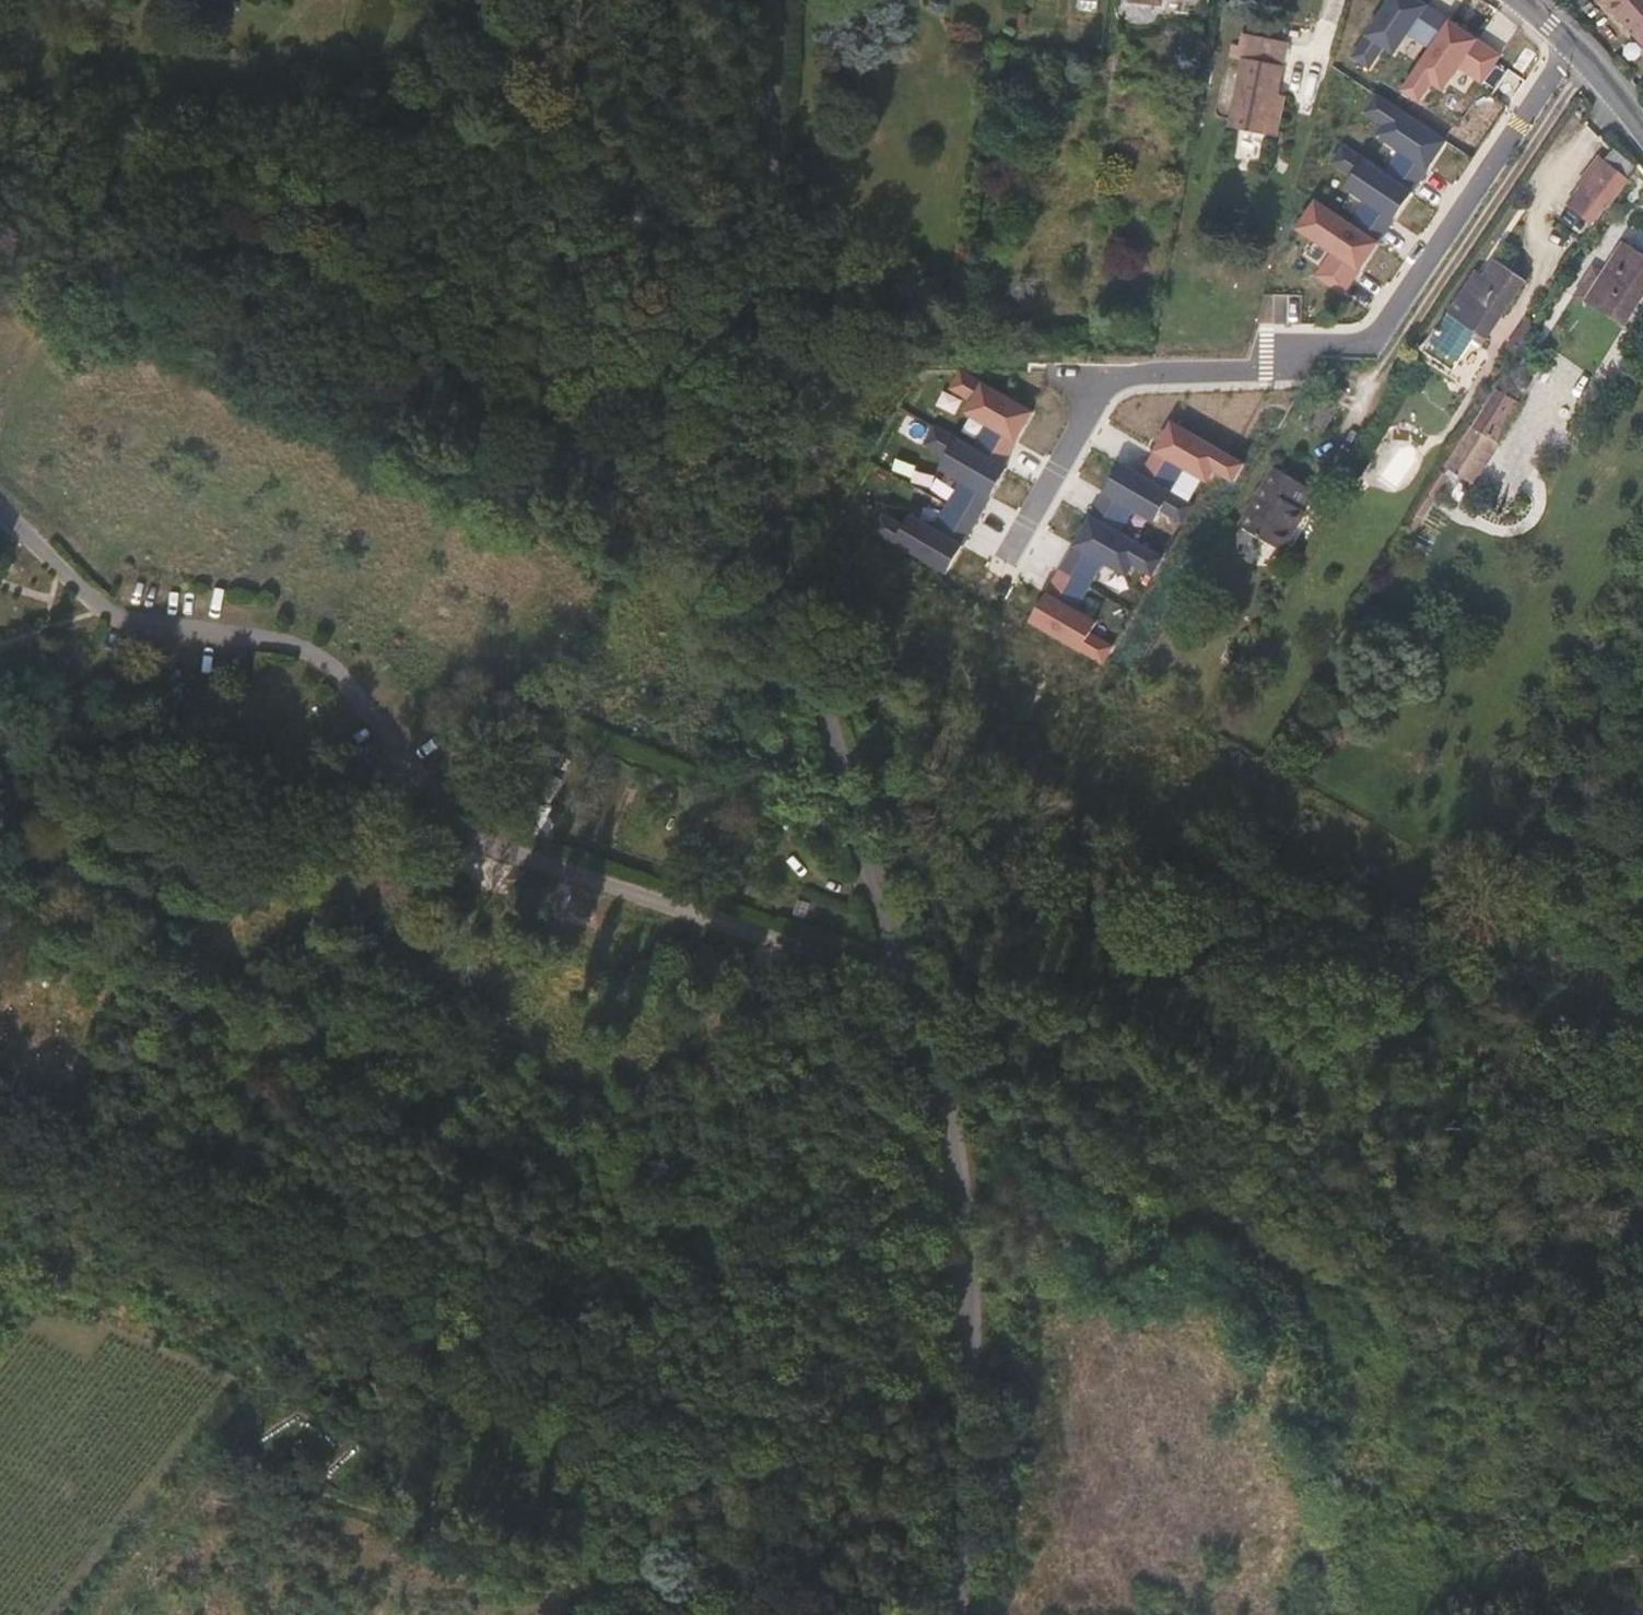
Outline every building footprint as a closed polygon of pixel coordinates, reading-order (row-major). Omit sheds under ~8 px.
[(1450,20),(1418,0),(1393,0),(1355,58),(1369,67),(1383,46),(1396,55),(1409,35),(1432,49),(1450,20)] [(1607,1),(1631,29),(1642,42),(1642,0),(1607,0),(1607,1)] [(1481,81),(1500,52),(1450,20),(1432,49),(1405,90),(1419,99),(1433,78),(1446,86),(1458,67),(1481,81)] [(1285,97),(1278,95),(1288,43),(1243,34),(1241,46),(1232,45),(1229,57),(1243,60),(1230,127),(1277,136),(1285,97)] [(1385,170),(1415,190),(1447,140),(1379,96),(1369,112),(1387,124),(1380,135),(1399,148),(1385,170)] [(1351,225),(1380,244),(1415,190),(1385,170),(1347,146),(1337,162),(1355,174),(1348,185),(1367,198),(1351,225)] [(1595,224),(1628,181),(1614,169),(1599,158),(1578,185),(1580,186),(1567,203),(1595,224)] [(1318,274),(1348,293),(1380,244),(1351,225),(1316,203),(1299,230),(1333,252),(1318,274)] [(1586,302),(1627,328),(1642,302),(1642,254),(1624,242),(1605,272),(1594,265),(1575,295),(1586,302)] [(1496,260),(1485,276),(1477,270),(1424,352),(1454,372),(1478,334),(1489,341),(1528,281),(1496,260)] [(999,466),(1028,414),(959,374),(950,390),(970,401),(962,414),(984,427),(971,450),(932,428),(922,445),(944,457),(938,467),(960,480),(933,528),(907,514),(901,525),(883,515),(874,533),(945,573),(1004,469),(999,466)] [(1497,441),(1521,403),(1498,390),(1474,428),(1497,441)] [(1322,426),(1333,408),(1315,397),(1291,436),(1309,448),(1322,426)] [(1235,480),(1243,467),(1173,426),(1142,479),(1120,466),(1029,624),(1101,666),(1111,648),(1090,636),(1097,625),(1075,612),(1103,565),(1127,579),(1132,569),(1152,580),(1163,561),(1120,536),(1134,513),(1152,523),(1159,511),(1183,525),(1192,508),(1167,494),(1183,468),(1206,481),(1214,468),(1235,480)] [(1284,551),(1307,512),(1301,509),(1312,489),(1273,467),(1239,525),(1284,551)]
